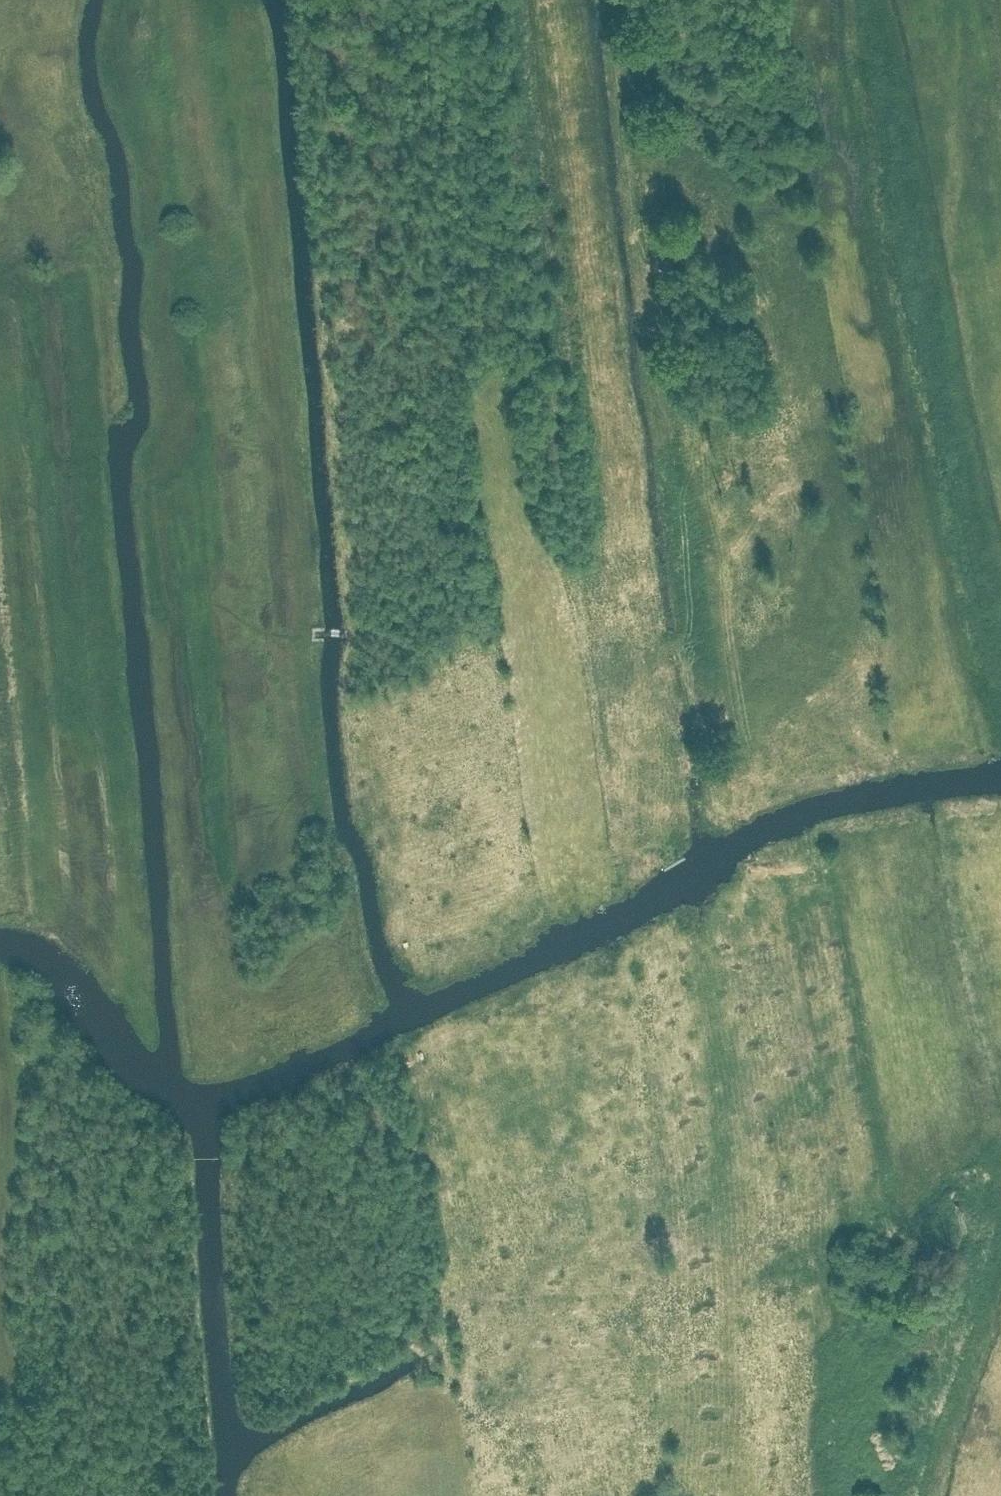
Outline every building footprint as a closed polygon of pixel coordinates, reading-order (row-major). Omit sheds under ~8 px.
[(631,981),(631,965),(620,966),(621,982),(631,981)]
